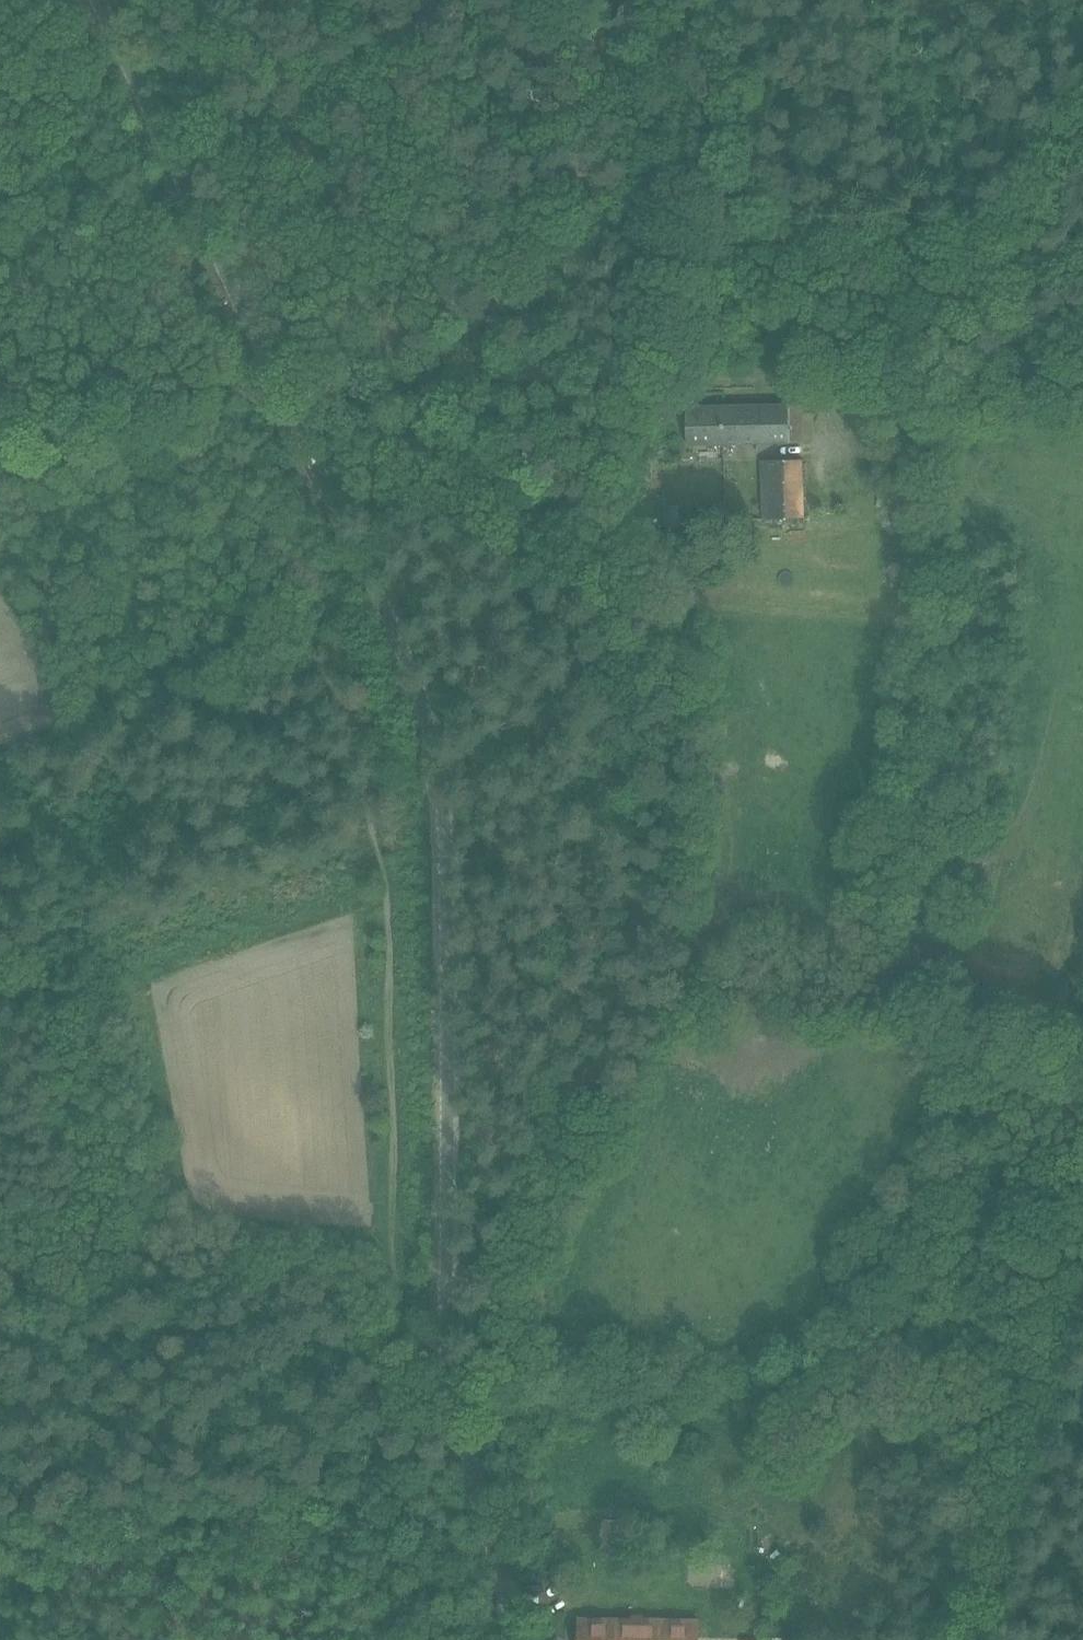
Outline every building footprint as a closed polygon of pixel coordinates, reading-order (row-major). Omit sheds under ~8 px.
[(802,404),(772,405),(686,407),(687,444),(802,442),(802,404)] [(803,459),(766,459),(767,518),(804,518),(803,459)] [(665,503),(665,525),(680,525),(680,503),(665,503)] [(631,1619),(579,1618),(579,1639),(698,1639),(698,1620),(631,1619)]
